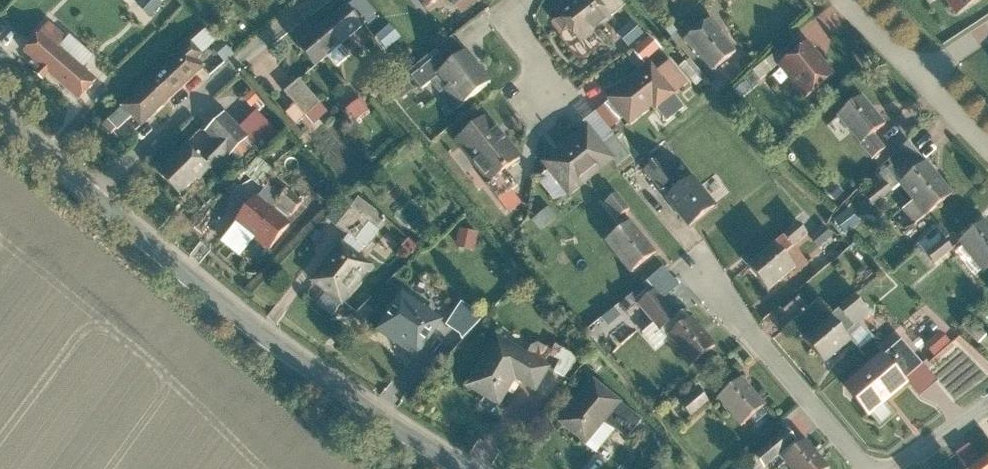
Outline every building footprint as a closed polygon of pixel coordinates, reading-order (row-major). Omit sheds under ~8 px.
[(148,15),(165,6),(162,0),(141,0),(148,15)] [(379,0),(360,0),(351,7),(368,28),(389,12),(379,0)] [(423,11),(438,0),(415,0),(423,11)] [(559,13),(583,44),(613,20),(597,0),(576,0),(559,13)] [(959,22),(987,3),(987,0),(945,0),(959,22)] [(351,7),(329,25),(346,46),(368,28),(351,7)] [(630,45),(646,31),(635,20),(620,33),(630,45)] [(739,52),(713,20),(688,40),(714,72),(739,52)] [(67,40),(49,26),(23,57),(49,79),(69,55),(61,48),(67,40)] [(653,34),(636,49),(647,62),(665,47),(653,34)] [(835,76),(809,43),(780,67),(807,99),(835,76)] [(203,53),(194,44),(157,78),(176,99),(201,71),(193,63),(203,53)] [(492,81),(465,51),(436,78),(464,107),(492,81)] [(78,104),(99,79),(69,55),(49,79),(78,104)] [(660,70),(655,63),(607,101),(628,128),(654,107),(667,123),(685,108),(676,98),(694,83),(674,58),(660,70)] [(297,104),(288,112),(298,123),(309,113),(318,123),(332,110),(302,77),(286,92),(297,104)] [(132,117),(144,130),(176,99),(157,78),(111,122),(119,130),(132,117)] [(886,118),(864,94),(839,116),(861,141),(886,118)] [(358,120),(372,108),(362,96),(348,108),(358,120)] [(525,157),(490,117),(459,144),(493,184),(525,157)] [(613,162),(586,128),(541,165),(569,198),(613,162)] [(620,157),(628,150),(614,134),(606,141),(620,157)] [(181,199),(224,155),(210,142),(197,156),(187,146),(158,176),(181,199)] [(293,152),(284,158),(294,172),(303,166),(293,152)] [(261,182),(274,168),(261,157),(249,172),(261,182)] [(919,224),(957,194),(930,160),(900,183),(916,205),(908,211),(919,224)] [(715,205),(694,178),(670,196),(692,223),(715,205)] [(619,191),(606,202),(621,219),(633,207),(619,191)] [(269,254),(293,225),(258,197),(234,226),(269,254)] [(986,219),(959,243),(987,275),(987,274),(987,222),(986,219)] [(659,255),(633,223),(609,243),(635,274),(659,255)] [(822,244),(835,233),(829,226),(816,237),(822,244)] [(920,242),(939,263),(958,246),(938,226),(920,242)] [(477,249),(481,231),(463,227),(459,245),(477,249)] [(343,304),(372,264),(338,240),(309,280),(343,304)] [(793,265),(772,243),(748,266),(769,288),(793,265)] [(418,357),(443,321),(403,294),(378,330),(418,357)] [(461,303),(448,325),(463,334),(476,313),(461,303)] [(822,304),(795,327),(826,363),(853,341),(822,304)] [(695,367),(718,348),(692,317),(669,336),(695,367)] [(929,340),(935,353),(952,345),(947,333),(929,340)] [(556,367),(496,336),(468,390),(501,408),(513,384),(540,398),(556,367)] [(551,353),(562,361),(557,368),(566,375),(579,358),(559,342),(551,353)] [(909,386),(885,357),(847,388),(871,417),(909,386)] [(767,408),(745,381),(719,402),(740,429),(767,408)] [(620,434),(634,415),(594,385),(561,429),(590,450),(608,425),(620,434)] [(803,441),(781,462),(788,468),(828,468),(803,441)] [(971,468),(987,468),(987,454),(983,458),(972,443),(959,453),(971,468)]
